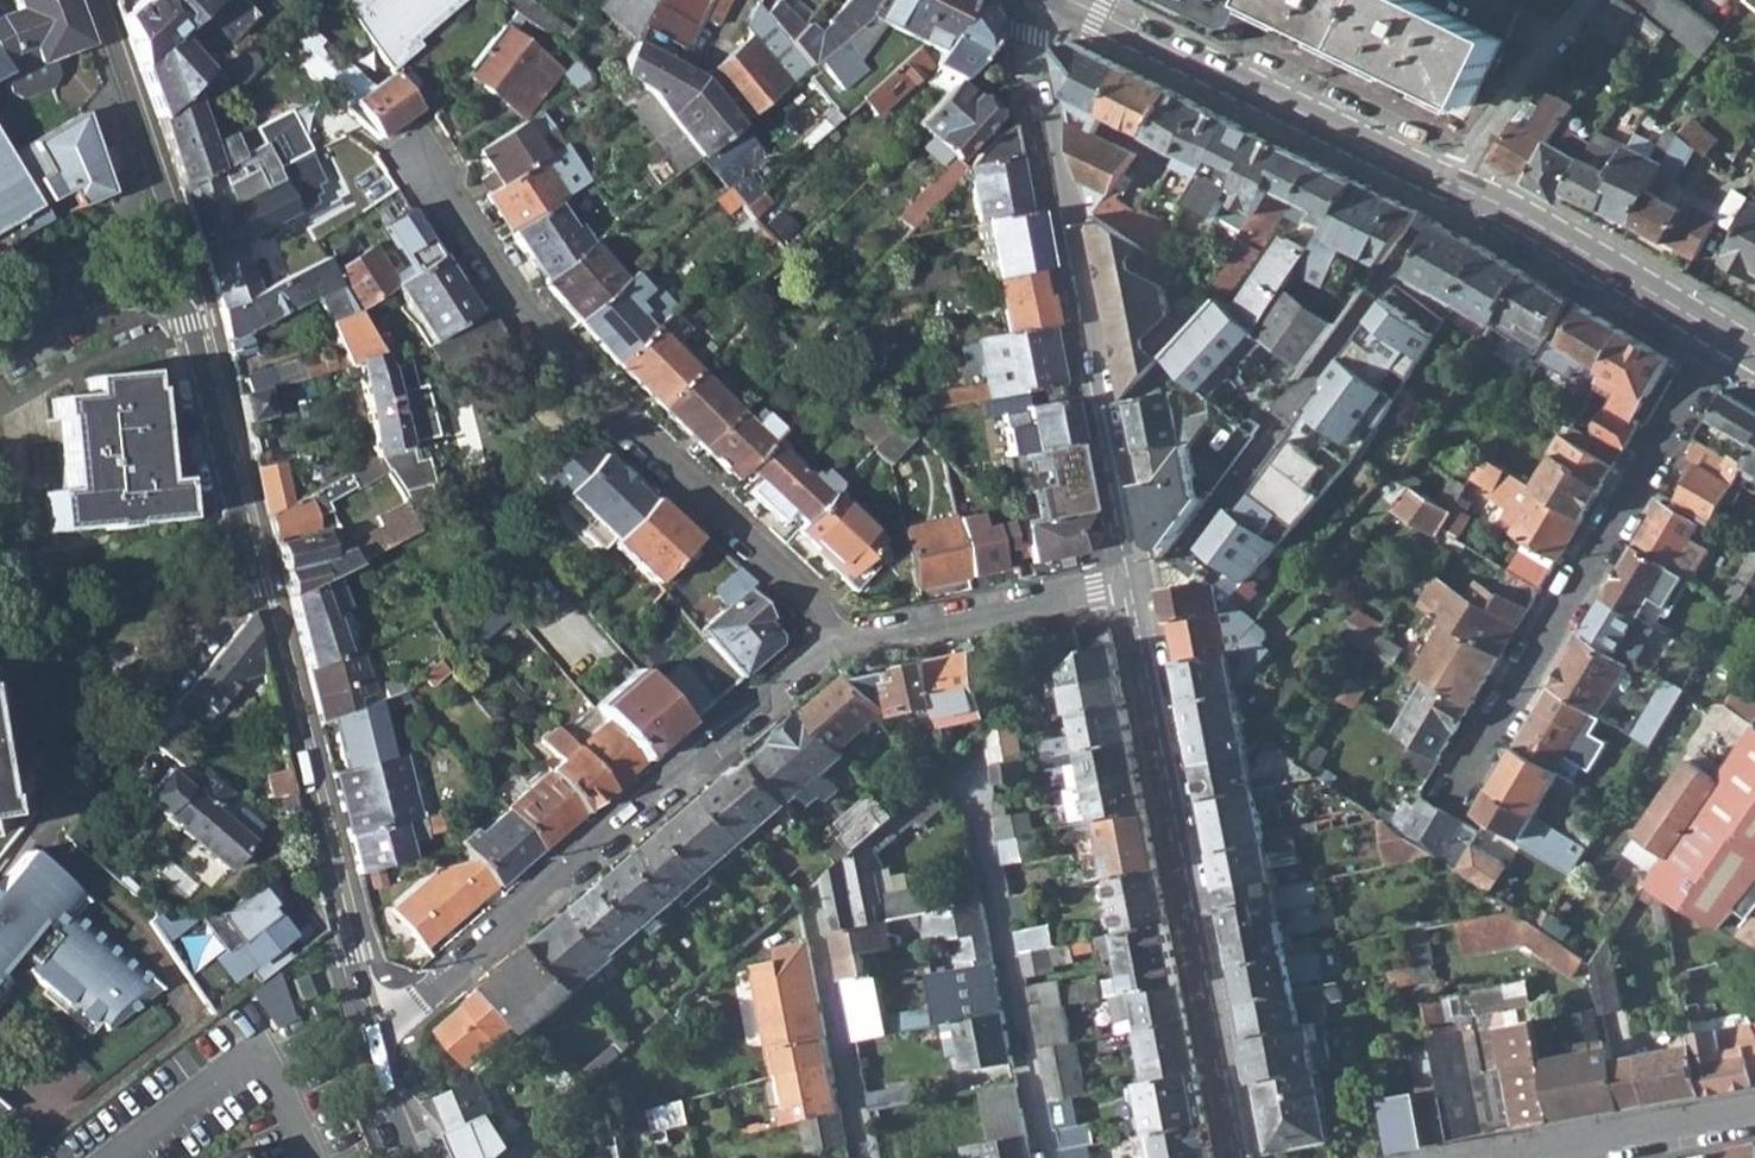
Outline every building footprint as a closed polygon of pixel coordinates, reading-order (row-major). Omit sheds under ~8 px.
[(1,72),(23,61),(83,31),(71,0),(9,0),(12,9),(0,15),(0,73),(1,72)] [(121,17),(159,118),(196,81),(202,74),(217,58),(243,32),(256,18),(239,0),(140,0),(121,17)] [(390,68),(407,53),(403,48),(414,38),(411,34),(451,0),(341,0),(390,68)] [(564,47),(574,33),(532,0),(502,0),(564,47)] [(635,39),(642,28),(674,45),(678,46),(686,43),(694,27),(655,6),(659,0),(602,0),(596,8),(635,39)] [(707,4),(699,18),(714,26),(728,0),(709,0),(707,4)] [(806,66),(827,48),(836,40),(861,19),(879,0),(845,0),(824,22),(822,20),(811,31),(804,25),(788,43),(806,66)] [(836,40),(862,70),(871,62),(867,57),(870,55),(863,46),(879,24),(920,43),(930,48),(939,53),(967,0),(879,0),(861,19),(836,40)] [(939,53),(933,65),(961,80),(996,32),(993,16),(980,0),(967,0),(939,53)] [(1184,0),(1146,0),(1143,5),(1174,18),(1184,0)] [(1239,44),(1257,7),(1240,0),(1184,0),(1174,18),(1239,44)] [(1290,14),(1299,0),(1262,0),(1290,14)] [(1475,105),(1525,0),(1299,0),(1290,14),(1475,105)] [(1614,44),(1629,24),(1640,9),(1629,0),(1611,0),(1591,24),(1614,44)] [(1666,31),(1695,56),(1718,27),(1684,0),(1629,0),(1640,9),(1666,31)] [(765,15),(788,43),(804,25),(777,2),(765,15)] [(751,35),(789,81),(806,66),(788,43),(765,15),(756,4),(744,27),(751,35)] [(1640,9),(1629,24),(1655,45),(1666,31),(1640,9)] [(468,74),(524,117),(561,71),(504,26),(468,74)] [(675,124),(699,156),(724,136),(754,111),(789,81),(751,35),(698,80),(675,66),(666,60),(674,45),(642,28),(635,39),(620,65),(622,67),(619,72),(621,74),(628,78),(647,91),(675,124)] [(23,61),(1,72),(8,91),(19,97),(51,87),(55,74),(50,56),(85,42),(83,31),(23,61)] [(217,58),(232,85),(260,62),(243,32),(217,58)] [(836,40),(827,48),(852,78),(862,70),(836,40)] [(1090,206),(1101,212),(1127,171),(1142,148),(1178,92),(1072,40),(1060,50),(1090,206)] [(675,66),(686,43),(678,46),(674,45),(666,60),(675,66)] [(920,58),(930,48),(920,43),(900,62),(860,99),(875,116),(927,66),(920,58)] [(860,99),(900,62),(896,57),(888,65),(883,59),(854,87),(856,90),(842,103),(849,111),(860,99)] [(217,58),(202,74),(208,94),(221,86),(235,114),(244,109),(232,85),(217,58)] [(563,74),(575,87),(586,80),(592,76),(577,61),(563,74)] [(378,136),(419,109),(392,72),(361,94),(334,72),(321,86),(333,97),(378,136)] [(201,93),(196,81),(159,118),(181,187),(262,143),(251,123),(210,144),(195,96),(201,93)] [(911,230),(966,170),(957,160),(994,118),(956,85),(914,133),(926,144),(931,139),(953,158),(898,217),(911,230)] [(1492,160),(1528,180),(1549,140),(1560,123),(1573,103),(1548,87),(1533,114),(1523,108),(1513,121),(1492,160)] [(1178,92),(1142,148),(1174,164),(1205,105),(1178,92)] [(1174,164),(1207,181),(1237,121),(1205,105),(1174,164)] [(525,121),(479,150),(493,172),(482,179),(491,194),(542,160),(547,157),(566,145),(543,109),(525,121)] [(5,245),(16,237),(27,230),(39,223),(51,217),(43,201),(67,190),(75,207),(109,194),(81,111),(5,155),(0,146),(0,249),(5,245)] [(754,111),(724,136),(737,152),(767,127),(754,111)] [(1693,118),(1681,135),(1694,145),(1706,153),(1717,137),(1693,118)] [(1192,205),(1218,222),(1233,198),(1265,135),(1237,121),(1207,181),(1192,205)] [(1591,141),(1560,123),(1549,140),(1528,180),(1564,200),(1568,190),(1591,141)] [(655,138),(681,171),(699,156),(675,124),(655,138)] [(997,136),(966,170),(976,223),(1031,212),(1014,125),(997,136)] [(1591,141),(1568,190),(1601,207),(1619,172),(1614,170),(1628,144),(1597,128),(1591,141)] [(1634,223),(1681,135),(1668,128),(1660,143),(1636,129),(1628,144),(1614,170),(1619,172),(1601,207),(1634,223)] [(1249,217),(1255,220),(1291,148),(1265,135),(1233,198),(1252,211),(1249,217)] [(1676,180),(1694,145),(1681,135),(1634,223),(1694,259),(1718,219),(1732,227),(1750,196),(1733,187),(1724,205),(1676,180)] [(267,156),(262,143),(181,187),(195,231),(231,213),(235,205),(227,183),(258,167),(269,189),(281,182),(275,170),(282,166),(274,152),(267,156)] [(542,160),(491,194),(488,196),(511,233),(555,203),(566,197),(591,180),(567,144),(566,145),(547,157),(542,160)] [(1221,298),(1227,303),(1286,212),(1302,221),(1312,204),(1337,217),(1358,182),(1291,148),(1255,220),(1229,263),(1241,272),(1236,279),(1224,271),(1212,290),(1210,291),(1221,298)] [(195,231),(221,311),(272,285),(265,264),(265,263),(265,261),(263,260),(261,259),(260,258),(258,258),(257,258),(256,258),(254,258),(248,260),(242,241),(319,202),(316,195),(323,192),(319,185),(326,182),(311,152),(282,166),(275,170),(281,182),(269,189),(235,205),(231,213),(195,231)] [(235,205),(269,189),(258,167),(227,183),(235,205)] [(1137,178),(1127,171),(1101,212),(1128,232),(1140,214),(1119,199),(1124,192),(1127,194),(1137,178)] [(728,190),(744,209),(761,192),(745,174),(728,190)] [(1302,270),(1326,283),(1347,246),(1382,261),(1385,262),(1417,211),(1358,182),(1337,217),(1314,252),(1302,270)] [(744,209),(753,218),(770,202),(761,192),(744,209)] [(368,219),(374,229),(400,213),(394,202),(388,194),(362,210),(368,219)] [(584,246),(555,203),(511,233),(542,280),(572,256),(584,246)] [(1101,212),(1090,206),(1098,250),(1105,285),(1140,278),(1136,260),(1145,243),(1128,232),(1101,212)] [(1145,243),(1161,254),(1177,229),(1145,206),(1140,214),(1128,232),(1145,243)] [(976,223),(986,279),(994,277),(1035,269),(1042,268),(1031,212),(976,223)] [(1728,258),(1754,275),(1754,274),(1754,213),(1728,258)] [(1412,275),(1459,302),(1490,251),(1441,224),(1412,275)] [(1302,270),(1314,252),(1288,236),(1238,312),(1262,331),(1291,287),(1302,270)] [(375,246),(332,273),(355,313),(394,285),(411,274),(388,239),(376,247),(375,246)] [(1105,285),(1111,311),(1169,299),(1166,286),(1179,266),(1161,254),(1145,243),(1136,260),(1140,278),(1105,285)] [(1490,251),(1459,302),(1496,324),(1501,316),(1527,273),(1490,251)] [(394,285),(432,342),(477,312),(439,255),(411,274),(394,285)] [(608,295),(572,256),(542,280),(578,321),(608,295)] [(298,272),(313,297),(322,305),(330,326),(355,313),(332,273),(324,259),(298,272)] [(994,277),(1006,335),(1053,326),(1047,296),(1040,296),(1035,269),(994,277)] [(221,311),(231,357),(256,350),(245,331),(313,297),(298,272),(272,285),(221,311)] [(1573,299),(1527,273),(1501,316),(1520,327),(1520,326),(1522,332),(1536,341),(1542,340),(1547,332),(1551,336),(1573,299)] [(1339,321),(1291,287),(1262,331),(1269,336),(1307,365),(1339,321)] [(616,364),(651,328),(615,289),(608,295),(578,321),(616,364)] [(1214,400),(1269,336),(1262,331),(1238,312),(1227,303),(1221,298),(1190,332),(1168,356),(1188,376),(1214,400)] [(1111,311),(1115,337),(1149,330),(1153,348),(1166,359),(1168,356),(1190,332),(1172,315),(1169,299),(1111,311)] [(1390,299),(1204,548),(1234,569),(1251,580),(1360,455),(1366,459),(1439,336),(1428,328),(1390,299)] [(1580,351),(1608,368),(1629,333),(1579,303),(1557,339),(1565,343),(1554,361),(1570,371),(1580,351)] [(435,345),(426,349),(446,379),(508,340),(486,306),(477,312),(432,342),(435,345)] [(616,364),(659,405),(695,368),(671,345),(686,330),(669,312),(651,328),(616,364)] [(306,361),(311,375),(342,366),(380,354),(389,368),(399,363),(382,335),(371,340),(355,313),(330,326),(337,341),(325,346),(329,355),(306,361)] [(998,336),(977,340),(986,384),(923,396),(925,411),(1064,382),(1053,326),(1006,335),(998,336)] [(977,340),(998,336),(997,330),(989,326),(954,333),(957,345),(977,340)] [(1128,401),(1134,395),(1166,359),(1153,348),(1149,330),(1115,337),(1120,359),(1128,401)] [(1569,436),(1615,464),(1642,420),(1636,417),(1649,397),(1651,397),(1672,358),(1629,333),(1608,368),(1595,391),(1600,394),(1595,403),(1609,411),(1598,428),(1580,417),(1569,436)] [(380,354),(342,366),(345,378),(360,373),(376,456),(386,468),(389,471),(396,482),(403,493),(407,500),(408,502),(434,496),(431,485),(434,484),(428,458),(416,462),(410,443),(438,435),(426,385),(417,387),(410,358),(399,363),(389,368),(380,354)] [(271,366),(276,386),(281,384),(302,378),(297,360),(271,366)] [(244,374),(250,394),(276,386),(271,366),(244,374)] [(480,366),(464,391),(490,406),(505,381),(480,366)] [(48,490),(52,528),(105,522),(105,526),(126,523),(126,520),(181,515),(177,475),(160,476),(150,387),(145,387),(142,368),(85,375),(87,394),(53,398),(54,415),(58,415),(66,488),(48,490)] [(659,405),(702,446),(737,409),(695,368),(659,405)] [(1166,391),(1156,371),(1134,395),(1128,401),(1128,402),(1144,481),(1168,478),(1187,454),(1212,422),(1210,411),(1179,418),(1173,390),(1166,391)] [(284,396),(281,384),(276,386),(250,394),(241,396),(246,422),(271,416),(266,400),(284,396)] [(1754,450),(1754,409),(1728,392),(1713,417),(1752,440),(1749,447),(1754,450)] [(1015,431),(1000,433),(1004,457),(1006,457),(1032,453),(1033,454),(1076,445),(1067,398),(1023,408),(1029,443),(1018,445),(1015,431)] [(890,418),(882,413),(859,404),(846,418),(875,445),(872,448),(888,464),(906,444),(914,434),(890,418)] [(702,446),(734,477),(745,465),(773,435),(779,429),(760,410),(749,422),(737,409),(702,446)] [(1160,564),(1206,501),(1197,462),(1227,426),(1216,417),(1212,422),(1187,454),(1168,478),(1144,481),(1160,564)] [(906,444),(915,454),(925,443),(914,434),(906,444)] [(1539,489),(1584,516),(1615,464),(1569,436),(1564,434),(1552,455),(1556,457),(1537,487),(1539,489)] [(773,435),(745,465),(759,479),(748,490),(764,505),(799,468),(778,450),(783,445),(773,435)] [(1717,474),(1727,457),(1699,440),(1689,457),(1717,474)] [(611,542),(651,500),(633,483),(634,482),(620,469),(619,470),(603,454),(602,455),(589,442),(534,471),(563,498),(567,494),(592,518),(580,530),(601,549),(609,541),(611,542)] [(1089,512),(1076,445),(1033,454),(1032,453),(1006,457),(1019,527),(1025,526),(1089,512)] [(1748,464),(1738,480),(1747,486),(1754,472),(1754,452),(1748,464)] [(1674,499),(1712,522),(1726,500),(1735,485),(1722,477),(1717,474),(1689,457),(1685,454),(1678,464),(1694,475),(1682,495),(1678,493),(1674,499)] [(326,502),(386,468),(376,456),(318,488),(323,497),(326,502)] [(1504,525),(1558,558),(1584,516),(1539,489),(1537,487),(1508,470),(1487,456),(1453,511),(1442,530),(1455,538),(1464,543),(1471,533),(1459,525),(1483,486),(1495,492),(1493,496),(1499,504),(1507,509),(1499,522),(1504,525)] [(1738,480),(1748,464),(1734,457),(1722,477),(1735,485),(1738,480)] [(268,516),(291,503),(281,465),(257,470),(268,516)] [(790,508),(805,520),(829,494),(831,492),(821,482),(817,486),(799,468),(764,505),(780,520),(790,508)] [(1735,485),(1726,500),(1735,504),(1747,486),(1738,480),(1735,485)] [(1437,538),(1449,545),(1455,538),(1442,530),(1453,511),(1412,487),(1395,508),(1439,535),(1437,538)] [(274,538),(316,528),(313,515),(325,512),(330,510),(326,502),(323,497),(318,488),(291,503),(268,516),(274,538)] [(879,541),(829,494),(805,520),(797,528),(833,563),(828,566),(853,590),(881,560),(870,550),(879,541)] [(611,542),(653,582),(655,579),(694,539),(651,499),(651,500),(611,542)] [(332,529),(275,544),(288,596),(337,571),(399,540),(421,528),(408,502),(407,500),(378,515),(383,526),(346,545),(340,548),(332,529)] [(1636,546),(1691,578),(1694,580),(1711,550),(1693,539),(1701,525),(1662,501),(1636,546)] [(1089,512),(1025,526),(1036,574),(1079,565),(1096,546),(1089,512)] [(956,519),(968,577),(1002,570),(999,552),(1014,548),(1008,522),(980,528),(977,515),(956,519)] [(902,528),(916,588),(968,577),(956,519),(955,516),(902,528)] [(1691,578),(1636,546),(1605,596),(1641,618),(1653,597),(1674,609),(1691,578)] [(1738,605),(1754,577),(1754,549),(1725,598),(1731,601),(1738,605)] [(1239,593),(1251,580),(1234,569),(1220,584),(1236,595),(1239,593)] [(1540,589),(1507,569),(1500,581),(1504,592),(1502,595),(1479,580),(1470,595),(1437,574),(1418,605),(1447,622),(1502,655),(1540,589)] [(288,596),(306,668),(344,652),(334,611),(349,606),(337,571),(288,596)] [(1224,611),(1219,584),(1208,582),(1165,591),(1171,620),(1224,611)] [(706,638),(740,675),(777,644),(779,633),(760,614),(765,609),(747,588),(699,629),(706,638)] [(1234,598),(1224,611),(1171,620),(1179,662),(1231,653),(1261,617),(1264,615),(1254,606),(1239,593),(1236,595),(1234,598)] [(1656,627),(1641,618),(1605,596),(1585,631),(1621,652),(1638,662),(1658,628),(1656,627)] [(1674,609),(1653,597),(1641,618),(1656,627),(1664,613),(1669,616),(1674,609)] [(1738,605),(1731,601),(1721,619),(1727,622),(1738,605)] [(1350,617),(1379,635),(1385,625),(1356,609),(1350,617)] [(250,614),(185,692),(172,708),(198,730),(212,714),(242,677),(265,672),(250,614)] [(1231,653),(1179,662),(1187,703),(1239,690),(1256,671),(1248,664),(1253,651),(1269,633),(1265,630),(1268,623),(1261,617),(1231,653)] [(1502,655),(1447,622),(1415,674),(1426,680),(1469,706),(1502,655)] [(1043,632),(1054,677),(1063,670),(1082,652),(1075,626),(1043,632)] [(1082,652),(1063,670),(1071,711),(1125,701),(1111,628),(1082,652)] [(706,638),(651,684),(684,722),(740,675),(706,638)] [(1583,706),(1598,714),(1626,666),(1580,639),(1551,687),(1583,706)] [(331,719),(358,707),(354,698),(372,692),(355,647),(344,652),(306,668),(320,723),(331,719)] [(959,661),(933,666),(939,702),(943,716),(969,710),(970,718),(989,713),(975,651),(957,654),(959,661)] [(895,713),(939,702),(933,666),(931,660),(857,678),(889,708),(895,713)] [(1239,690),(1187,703),(1199,764),(1251,754),(1247,732),(1281,688),(1271,680),(1274,676),(1273,667),(1265,661),(1256,671),(1239,690)] [(605,720),(640,760),(684,722),(651,684),(638,669),(594,707),(605,720)] [(811,708),(844,747),(889,708),(857,678),(853,673),(811,708)] [(1754,714),(1754,679),(1744,674),(1731,703),(1754,714)] [(383,684),(387,696),(405,688),(400,677),(383,684)] [(1341,698),(1361,709),(1363,704),(1358,700),(1366,688),(1353,678),(1341,698)] [(1469,706),(1426,680),(1395,730),(1439,758),(1469,706)] [(1640,740),(1651,747),(1686,690),(1673,683),(1664,698),(1665,699),(1649,723),(1652,725),(1649,729),(1645,726),(1637,738),(1640,740)] [(1515,747),(1556,773),(1581,732),(1571,726),(1583,706),(1551,687),(1515,747)] [(331,719),(343,767),(390,755),(379,712),(413,698),(405,688),(387,696),(358,707),(331,719)] [(1046,742),(1049,753),(1132,737),(1125,701),(1071,711),(1076,737),(1046,742)] [(572,748),(607,789),(640,760),(605,720),(594,707),(560,735),(572,748)] [(757,761),(792,801),(805,789),(815,800),(825,791),(831,797),(842,788),(827,770),(848,752),(844,747),(811,708),(778,736),(782,740),(757,761)] [(986,736),(993,764),(1023,758),(1015,722),(998,726),(993,730),(986,736)] [(556,761),(546,770),(581,811),(607,789),(572,748),(560,735),(553,726),(538,740),(556,761)] [(1721,927),(1737,907),(1754,886),(1754,730),(1720,780),(1670,853),(1648,884),(1663,893),(1690,908),(1710,921),(1721,927)] [(1082,768),(1085,783),(1139,773),(1135,751),(1132,737),(1049,753),(1044,754),(1048,776),(1082,768)] [(133,754),(145,764),(158,747),(146,738),(133,754)] [(1651,747),(1640,740),(1630,754),(1643,761),(1651,747)] [(1253,765),(1251,754),(1199,764),(1206,799),(1293,782),(1321,776),(1302,763),(1272,741),(1259,759),(1260,763),(1253,765)] [(1321,776),(1340,789),(1346,780),(1320,763),(1328,751),(1315,742),(1302,763),(1321,776)] [(1438,760),(1410,743),(1401,757),(1429,775),(1438,760)] [(1535,815),(1540,819),(1544,811),(1539,808),(1554,786),(1571,797),(1578,786),(1556,773),(1515,747),(1491,788),(1535,815)] [(349,836),(421,818),(404,751),(390,755),(343,767),(332,770),(349,836)] [(264,760),(273,798),(295,793),(285,756),(264,760)] [(993,764),(995,784),(1027,780),(1023,758),(993,764)] [(1640,832),(1670,853),(1720,780),(1691,760),(1640,832)] [(713,791),(752,836),(792,801),(757,761),(735,780),(731,776),(713,791)] [(143,798),(229,868),(250,843),(262,852),(274,838),(240,808),(228,823),(216,812),(226,801),(236,802),(239,795),(227,787),(201,768),(196,774),(187,787),(166,769),(143,798)] [(506,808),(539,846),(581,811),(546,770),(545,773),(505,806),(506,808)] [(1055,810),(1059,826),(1066,824),(1145,808),(1139,773),(1085,783),(1089,804),(1055,810)] [(1206,799),(1216,851),(1296,836),(1382,818),(1377,815),(1370,810),(1285,827),(1284,825),(1266,829),(1262,808),(1282,805),(1280,793),(1295,791),(1293,782),(1206,799)] [(924,914),(931,913),(925,887),(883,894),(877,869),(885,868),(876,849),(883,848),(917,817),(921,824),(946,801),(932,784),(899,811),(843,860),(825,875),(836,931),(924,914)] [(1346,793),(1353,798),(1358,791),(1352,786),(1346,793)] [(1535,815),(1491,788),(1477,810),(1511,831),(1508,837),(1572,876),(1582,861),(1586,854),(1589,849),(1576,840),(1540,819),(1535,815)] [(833,849),(843,860),(899,811),(880,789),(847,820),(855,830),(833,849)] [(675,824),(714,869),(752,836),(713,791),(675,824)] [(1382,818),(1436,855),(1443,859),(1457,869),(1466,853),(1473,842),(1479,832),(1464,822),(1422,797),(1418,805),(1406,798),(1395,814),(1384,806),(1377,815),(1382,818)] [(997,804),(1001,838),(1034,831),(1030,810),(1007,815),(1005,803),(997,804)] [(539,846),(506,808),(477,834),(472,829),(459,840),(463,845),(472,857),(495,884),(539,846)] [(1022,876),(1025,892),(1039,890),(1102,877),(1157,866),(1145,808),(1066,824),(1067,833),(1094,827),(1097,842),(1087,844),(1090,861),(1099,859),(1100,867),(1070,873),(1056,869),(1022,876)] [(349,836),(358,872),(411,858),(407,842),(451,830),(438,814),(421,818),(349,836)] [(1436,855),(1382,818),(1387,864),(1436,855)] [(643,851),(682,896),(714,869),(675,824),(643,851)] [(1576,840),(1589,849),(1598,834),(1592,830),(1581,832),(1576,840)] [(1001,838),(1005,860),(1039,855),(1034,831),(1001,838)] [(1298,848),(1296,836),(1216,851),(1223,887),(1275,876),(1273,865),(1289,863),(1286,851),(1298,848)] [(1466,853),(1457,869),(1470,878),(1473,880),(1491,854),(1474,843),(1466,853)] [(613,878),(651,922),(682,896),(643,851),(613,878)] [(25,853),(14,866),(25,875),(36,861),(25,853)] [(1491,854),(1473,880),(1490,892),(1508,866),(1491,854)] [(495,884),(472,857),(435,867),(388,907),(422,946),(495,884)] [(13,951),(31,965),(25,972),(94,1030),(99,1024),(107,1031),(160,989),(73,916),(84,902),(36,861),(25,875),(14,866),(0,883),(0,967),(13,951)] [(1157,866),(1102,877),(1113,933),(1168,923),(1157,866)] [(279,900),(273,875),(227,910),(195,916),(196,917),(223,953),(215,959),(231,980),(246,969),(257,984),(290,959),(279,944),(288,937),(272,916),(269,918),(264,912),(279,900)] [(1223,887),(1225,896),(1277,886),(1275,876),(1223,887)] [(581,905),(620,948),(651,922),(613,878),(581,905)] [(1311,879),(1277,886),(1279,896),(1280,901),(1303,903),(1316,901),(1311,879)] [(1690,908),(1663,893),(1648,884),(1635,905),(1650,915),(1654,906),(1660,931),(1671,930),(1668,916),(1690,908)] [(1011,895),(1020,894),(1017,885),(1010,887),(1011,895)] [(952,898),(955,908),(982,903),(978,886),(956,890),(958,898),(952,898)] [(1225,896),(1226,905),(1258,899),(1279,896),(1277,886),(1225,896)] [(1754,912),(1754,886),(1737,907),(1750,918),(1754,912)] [(1051,945),(1039,890),(1025,892),(1020,894),(1011,895),(1022,950),(1051,945)] [(1279,896),(1258,899),(1263,927),(1284,922),(1280,901),(1279,896)] [(1258,899),(1226,905),(1238,966),(1291,955),(1284,922),(1263,927),(1258,899)] [(955,935),(961,966),(994,964),(982,903),(955,908),(931,913),(924,914),(926,929),(927,940),(955,935)] [(1539,904),(1529,919),(1541,927),(1550,912),(1539,904)] [(543,938),(584,985),(622,952),(620,948),(581,905),(543,938)] [(1635,905),(1613,944),(1628,954),(1650,915),(1635,905)] [(1526,940),(1575,973),(1587,957),(1541,927),(1529,919),(1516,909),(1459,921),(1465,953),(1526,940)] [(1750,918),(1735,935),(1754,947),(1754,912),(1750,918)] [(196,917),(195,916),(167,921),(158,914),(151,922),(166,944),(196,917)] [(903,933),(926,929),(924,914),(836,931),(846,980),(873,975),(867,950),(904,944),(903,933)] [(1107,978),(1110,994),(1119,993),(1130,991),(1179,981),(1168,923),(1113,933),(1072,941),(1075,953),(1101,948),(1103,957),(1122,953),(1127,974),(1107,978)] [(1425,1001),(1448,996),(1445,983),(1437,984),(1427,927),(1413,930),(1419,966),(1422,982),(1425,1001)] [(526,1016),(536,1027),(584,985),(543,938),(495,979),(526,1016)] [(755,963),(776,1075),(782,1074),(832,1061),(808,940),(777,947),(780,958),(755,963)] [(1053,945),(1056,963),(1075,960),(1072,941),(1053,945)] [(1625,1009),(1613,944),(1601,966),(1596,973),(1604,1013),(1625,1009)] [(1022,950),(1027,975),(1056,970),(1051,945),(1022,950)] [(1238,966),(1245,1001),(1299,990),(1297,982),(1323,977),(1319,949),(1291,955),(1238,966)] [(954,1020),(1003,1011),(994,964),(961,966),(933,971),(940,1008),(888,1018),(879,974),(873,975),(846,980),(857,1038),(869,1036),(876,1034),(954,1020)] [(1395,986),(1422,982),(1419,966),(1392,972),(1395,986)] [(1678,970),(1680,978),(1687,977),(1686,969),(1678,970)] [(1029,984),(1033,1009),(1065,1003),(1102,996),(1098,975),(1079,979),(1080,983),(1062,987),(1060,978),(1029,984)] [(473,1063),(526,1016),(495,979),(441,1026),(473,1063)] [(1442,1089),(1451,1141),(1554,1122),(1540,1045),(1536,1022),(1528,980),(1448,996),(1425,1001),(1442,1089)] [(1179,981),(1130,991),(1135,1011),(1123,1012),(1126,1031),(1135,1029),(1187,1019),(1179,981)] [(1245,1001),(1252,1036),(1315,1023),(1329,1021),(1324,1002),(1345,999),(1341,981),(1299,990),(1245,1001)] [(1119,993),(1123,1012),(1135,1011),(1130,991),(1119,993)] [(1033,1009),(1037,1029),(1069,1023),(1065,1003),(1033,1009)] [(1583,1011),(1589,1044),(1600,1042),(1594,1008),(1583,1011)] [(1003,1011),(954,1020),(964,1071),(1013,1061),(1003,1011)] [(1135,1029),(1147,1082),(1197,1072),(1187,1019),(1135,1029)] [(1536,1022),(1540,1045),(1551,1043),(1546,1020),(1536,1022)] [(1073,1042),(1069,1023),(1037,1029),(1041,1048),(1073,1042)] [(1319,1043),(1315,1023),(1252,1036),(1260,1081),(1318,1067),(1328,1066),(1323,1042),(1319,1043)] [(1703,1094),(1754,1084),(1754,1029),(1754,1027),(1718,1033),(1717,1030),(1691,1033),(1703,1094)] [(613,1034),(625,1047),(633,1041),(621,1028),(613,1034)] [(1703,1094),(1691,1033),(1639,1044),(1641,1057),(1614,1062),(1622,1109),(1703,1094)] [(876,1034),(869,1036),(870,1047),(878,1046),(876,1034)] [(1041,1048),(1051,1101),(1066,1098),(1088,1094),(1077,1041),(1073,1042),(1041,1048)] [(587,1066),(594,1075),(605,1065),(621,1051),(614,1043),(587,1066)] [(1553,1058),(1551,1043),(1540,1045),(1554,1122),(1622,1109),(1614,1062),(1611,1046),(1553,1058)] [(565,1061),(583,1083),(591,1077),(569,1052),(562,1058),(565,1061)] [(583,1083),(565,1061),(558,1066),(563,1072),(556,1078),(571,1095),(583,1083)] [(832,1061),(782,1074),(788,1104),(800,1101),(803,1117),(841,1109),(832,1061)] [(1333,1139),(1318,1067),(1260,1081),(1274,1151),(1333,1139)] [(1139,1083),(1149,1133),(1207,1121),(1197,1072),(1147,1082),(1139,1083)] [(516,1142),(499,1121),(493,1111),(497,1110),(483,1079),(440,1098),(464,1157),(497,1157),(516,1142)] [(1017,1082),(986,1088),(980,1089),(991,1143),(965,1148),(967,1157),(1032,1157),(1017,1082)] [(868,1092),(871,1110),(923,1100),(919,1083),(868,1092)] [(1451,1141),(1442,1089),(1417,1092),(1427,1146),(1451,1141)] [(1389,1097),(1399,1151),(1427,1146),(1417,1092),(1389,1097)] [(654,1125),(657,1142),(671,1140),(668,1123),(689,1120),(685,1098),(651,1107),(654,1125)] [(1070,1117),(1066,1098),(1051,1101),(1055,1120),(1070,1117)] [(567,1117),(564,1100),(516,1142),(497,1157),(518,1157),(567,1117)] [(618,1133),(654,1125),(651,1107),(614,1116),(616,1125),(618,1133)] [(803,1117),(809,1150),(848,1143),(841,1109),(803,1117)] [(1158,1157),(1184,1157),(1196,1156),(1199,1157),(1214,1157),(1207,1121),(1149,1133),(1136,1136),(1140,1155),(1157,1152),(1158,1157)] [(1077,1147),(1095,1144),(1091,1124),(1056,1130),(1060,1151),(1077,1147)] [(616,1125),(604,1128),(610,1157),(623,1157),(618,1133),(616,1125)] [(1713,1157),(1754,1157),(1754,1145),(1712,1153),(1713,1157)] [(1077,1147),(1060,1151),(1061,1157),(1079,1157),(1077,1147)]
